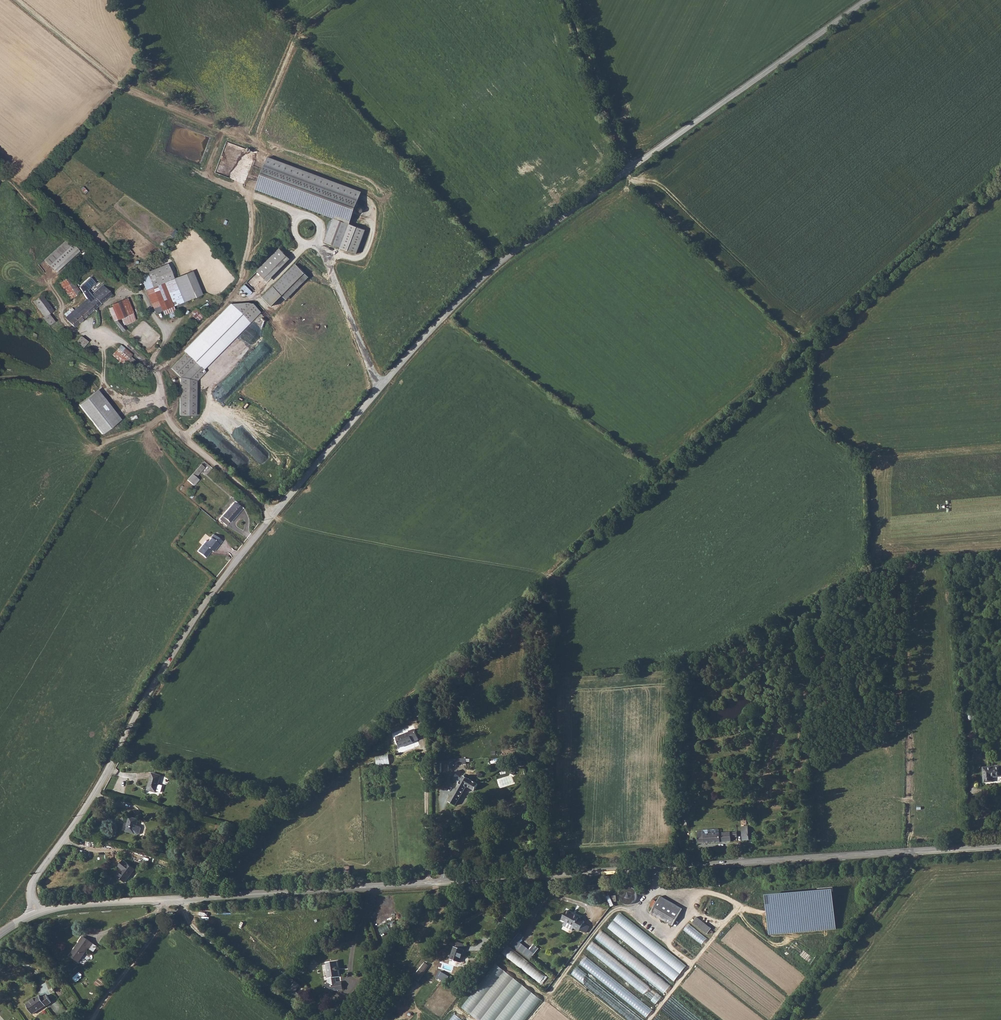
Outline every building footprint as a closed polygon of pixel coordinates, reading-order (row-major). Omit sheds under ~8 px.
[(351,223),(362,192),(267,155),(255,188),(334,218),(326,241),(357,252),(366,229),(351,223)] [(56,246),(65,257),(71,251),(62,240),(56,246)] [(284,244),(257,271),(267,282),(294,255),(284,244)] [(53,268),(65,257),(56,246),(43,258),(53,268)] [(265,294),(273,301),(282,292),(286,297),(309,274),(296,262),(265,294)] [(145,289),(155,313),(161,310),(163,314),(173,310),(172,306),(200,295),(191,271),(172,278),(168,269),(147,277),(151,287),(145,289)] [(45,289),(37,273),(28,277),(35,293),(45,289)] [(69,275),(58,282),(68,299),(79,292),(69,275)] [(92,309),(102,301),(110,294),(101,284),(85,298),(88,301),(87,302),(92,309)] [(245,284),(241,288),(248,295),(252,292),(245,284)] [(35,293),(33,294),(44,318),(51,314),(48,309),(53,306),(45,289),(35,293)] [(271,303),(273,301),(265,294),(263,296),(271,303)] [(80,319),(92,309),(87,302),(88,301),(85,298),(72,309),(80,319)] [(119,319),(123,324),(135,318),(124,298),(119,300),(126,315),(119,319)] [(111,318),(114,322),(119,319),(126,315),(119,300),(111,305),(112,307),(107,309),(111,318)] [(231,304),(184,350),(186,353),(171,368),(180,377),(180,415),(195,416),(195,381),(205,371),(201,367),(258,310),(253,305),(247,302),(231,304)] [(206,302),(198,309),(203,315),(211,308),(206,302)] [(190,314),(199,322),(204,315),(195,308),(190,314)] [(72,326),(80,319),(72,309),(63,316),(72,326)] [(114,322),(122,333),(127,330),(123,324),(119,319),(114,322)] [(81,337),(76,342),(81,347),(86,341),(81,337)] [(129,366),(134,360),(130,357),(132,354),(119,344),(111,354),(123,365),(125,363),(129,366)] [(104,432),(119,420),(95,390),(80,403),(104,432)] [(205,467),(202,463),(193,473),(188,479),(194,484),(199,479),(197,476),(205,467)] [(243,508),(235,502),(223,516),(231,523),(243,508)] [(196,553),(205,560),(209,555),(208,554),(211,550),(214,552),(221,542),(212,535),(206,543),(204,542),(196,553)] [(425,707),(414,708),(415,721),(425,721),(425,707)] [(403,715),(396,721),(399,724),(406,718),(403,715)] [(410,734),(397,740),(401,749),(414,745),(414,744),(420,741),(416,732),(410,734)] [(377,755),(377,765),(390,764),(389,755),(377,755)] [(984,773),(986,788),(995,787),(995,783),(1000,782),(1000,771),(984,773)] [(160,797),(160,796),(163,789),(166,781),(156,777),(151,795),(160,797)] [(464,778),(448,803),(455,807),(467,788),(475,793),(478,787),(464,778)] [(133,837),(136,829),(138,823),(129,821),(124,834),(133,837)] [(705,831),(699,831),(700,844),(732,842),(732,840),(738,839),(738,833),(705,835),(705,831)] [(113,877),(120,882),(130,869),(118,860),(113,867),(119,870),(113,877)] [(766,898),(769,930),(836,924),(833,887),(818,889),(818,893),(766,898)] [(636,904),(637,889),(622,888),(620,902),(636,904)] [(660,899),(653,916),(678,925),(685,909),(660,899)] [(570,913),(566,922),(578,929),(577,931),(584,934),(588,925),(582,921),(583,920),(570,913)] [(620,913),(608,929),(675,980),(688,964),(620,913)] [(693,922),(708,934),(712,928),(697,916),(693,922)] [(684,930),(702,944),(707,938),(689,924),(684,930)] [(652,968),(602,931),(595,939),(647,978),(648,976),(645,973),(647,970),(649,972),(652,968)] [(511,944),(531,959),(539,947),(533,943),(530,949),(521,942),(525,936),(519,932),(511,944)] [(95,942),(85,934),(80,940),(81,941),(71,955),(80,961),(90,948),(91,948),(91,947),(95,942)] [(602,954),(605,950),(593,941),(588,949),(610,966),(605,962),(608,959),(602,954)] [(509,947),(503,955),(543,984),(549,976),(509,947)] [(455,953),(449,965),(459,969),(464,957),(455,953)] [(631,993),(585,957),(580,964),(626,1000),(631,993)] [(338,961),(328,963),(332,982),(333,982),(335,988),(331,989),(332,996),(346,993),(344,986),(340,986),(339,981),(342,980),(338,961)] [(414,976),(419,980),(430,965),(425,962),(414,976)] [(542,998),(495,964),(462,1008),(478,1019),(526,1019),(542,998)] [(577,967),(572,975),(624,1015),(630,1008),(577,967)] [(440,974),(436,979),(443,985),(447,980),(440,974)] [(99,978),(95,984),(103,989),(107,983),(99,978)] [(287,991),(296,994),(300,983),(291,980),(287,991)] [(49,1006),(54,1002),(48,994),(43,998),(40,995),(28,1004),(35,1013),(47,1005),(49,1006)] [(646,1005),(640,1011),(647,1017),(652,1010),(646,1005)] [(60,1012),(65,1018),(70,1014),(66,1008),(60,1012)]
